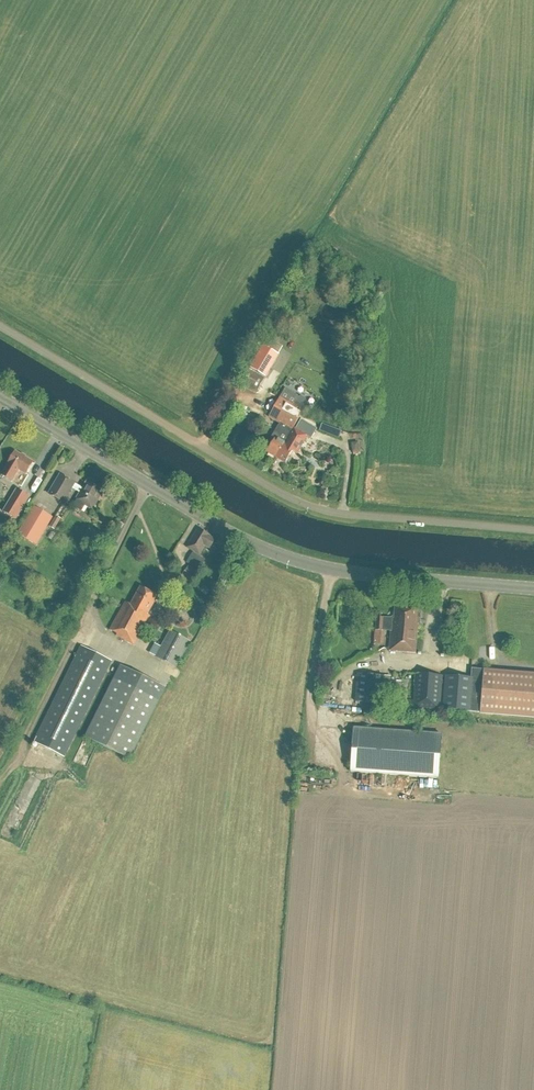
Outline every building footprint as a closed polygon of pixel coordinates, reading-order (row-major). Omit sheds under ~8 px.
[(254,360),(250,368),(265,377),(270,369),(254,360)] [(241,383),(240,386),(255,395),(257,391),(263,379),(247,371),(241,383)] [(239,397),(243,390),(235,385),(230,392),(239,397)] [(275,439),(266,453),(275,458),(284,444),(283,444),(292,428),(302,412),(303,412),(307,404),(306,399),(302,397),(302,396),(297,397),(296,397),(295,399),(292,405),(280,398),(268,418),(279,424),(272,437),(275,439)] [(284,444),(275,458),(285,464),(291,453),(293,453),(296,454),(307,437),(292,428),(283,444),(284,444)] [(351,444),(352,453),(359,453),(358,443),(351,444)] [(15,452),(8,464),(8,465),(1,476),(12,482),(18,471),(26,475),(33,463),(15,452)] [(255,452),(251,458),(270,470),(273,465),(255,452)] [(74,484),(71,489),(79,494),(75,501),(76,502),(72,508),(81,513),(85,507),(92,511),(105,489),(103,487),(109,477),(96,470),(90,480),(88,479),(82,489),(74,484)] [(71,489),(74,484),(60,475),(49,494),(63,503),(71,489)] [(2,513),(15,521),(29,498),(16,490),(2,513)] [(34,507),(18,532),(17,534),(36,546),(52,518),(34,507)] [(56,516),(49,527),(55,530),(61,519),(56,516)] [(209,536),(197,529),(185,548),(199,556),(204,547),(209,550),(215,540),(209,537),(209,536)] [(193,553),(187,563),(199,570),(205,560),(193,553)] [(116,636),(134,645),(150,616),(147,614),(157,597),(140,587),(130,605),(125,602),(110,630),(117,634),(116,636)] [(393,620),(376,618),(375,630),(390,632),(389,650),(397,651),(397,652),(415,654),(418,622),(416,621),(417,609),(394,607),(393,620)] [(170,631),(155,658),(175,668),(190,642),(170,631)] [(64,758),(112,662),(81,646),(33,742),(64,758)] [(129,760),(165,688),(121,666),(85,738),(129,760)] [(471,679),(469,712),(480,713),(480,714),(533,718),(533,674),(483,670),(483,672),(472,671),(471,679)] [(382,704),(384,676),(358,674),(356,702),(382,704)] [(415,674),(412,708),(439,710),(442,676),(415,674)] [(471,679),(445,677),(443,710),(469,712),(471,679)] [(442,734),(353,728),(350,773),(439,779),(442,734)]
